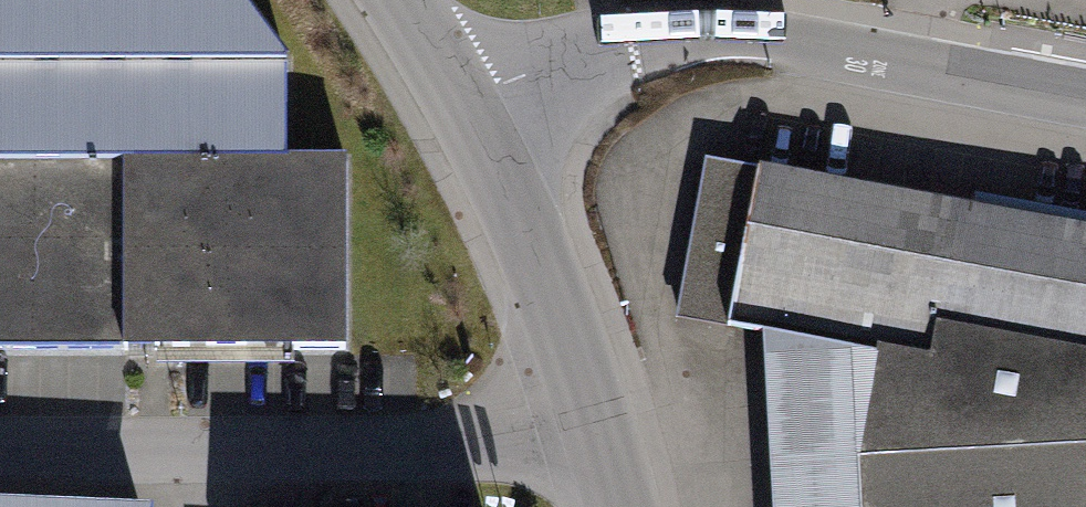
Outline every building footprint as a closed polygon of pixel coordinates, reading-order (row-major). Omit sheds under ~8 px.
[(348,356),(349,174),(280,174),(282,70),(229,0),(0,0),(0,355),(348,356)] [(1085,405),(1085,239),(738,174),(702,168),(672,328),(760,344),(1085,405)] [(760,344),(769,506),(1085,506),(1085,405),(760,344)]
